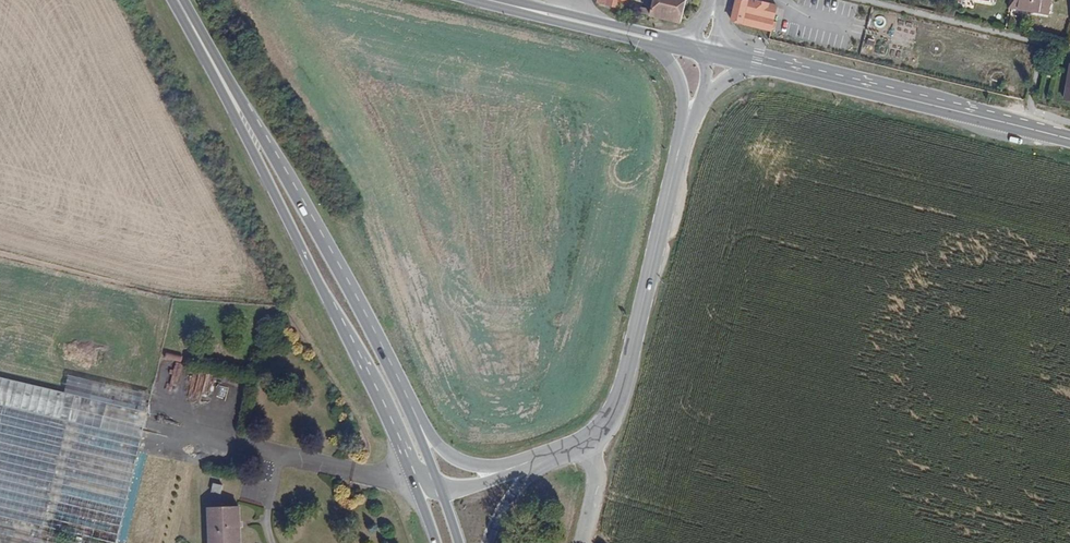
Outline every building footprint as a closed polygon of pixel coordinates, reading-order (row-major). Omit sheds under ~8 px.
[(625,0),(598,0),(598,4),(628,11),(630,6),(630,4),(625,3),(625,0)] [(685,0),(655,0),(652,11),(651,16),(679,23),(685,0)] [(745,12),(748,1),(746,0),(736,0),(730,21),(771,32),(772,29),(774,30),(776,22),(774,22),(774,19),(745,12)] [(1052,0),(1009,0),(1007,8),(1049,15),(1052,0)] [(651,16),(652,11),(638,8),(637,13),(651,16)] [(192,374),(188,388),(200,391),(204,376),(192,374)] [(5,393),(5,394),(20,397),(18,405),(26,402),(24,411),(52,416),(53,410),(63,406),(65,394),(97,400),(101,382),(67,376),(65,388),(0,376),(0,392),(5,393)] [(232,482),(235,472),(221,469),(219,479),(232,482)] [(247,498),(214,498),(215,542),(247,542),(247,498)]
